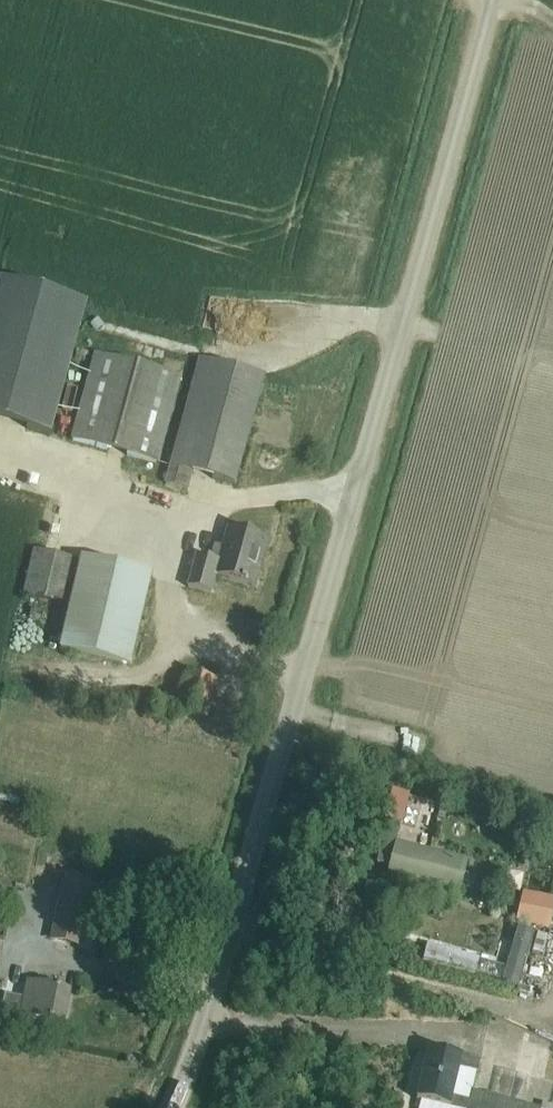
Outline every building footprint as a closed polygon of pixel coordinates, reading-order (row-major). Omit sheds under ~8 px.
[(50,436),(86,305),(0,281),(0,422),(50,436)] [(95,355),(71,441),(158,465),(181,378),(95,355)] [(166,485),(188,491),(192,474),(235,486),(264,378),(200,360),(166,485)] [(228,528),(219,562),(197,556),(188,588),(211,595),(216,577),(255,588),(269,539),(228,528)] [(35,549),(24,593),(68,602),(78,559),(35,549)] [(81,562),(61,649),(131,666),(151,578),(81,562)] [(387,877),(459,895),(468,862),(395,844),(387,877)] [(50,942),(81,948),(92,890),(61,883),(50,942)] [(525,888),(520,920),(552,925),(552,893),(525,888)] [(529,982),(535,927),(515,925),(510,981),(529,982)] [(427,954),(480,966),(483,953),(430,940),(427,954)] [(1,1013),(62,1025),(68,992),(27,984),(24,1000),(5,996),(1,1013)] [(471,1094),(469,1103),(453,1099),(460,1071),(476,1074),(479,1064),(429,1052),(416,1103),(437,1107),(527,1107),(471,1094)]
